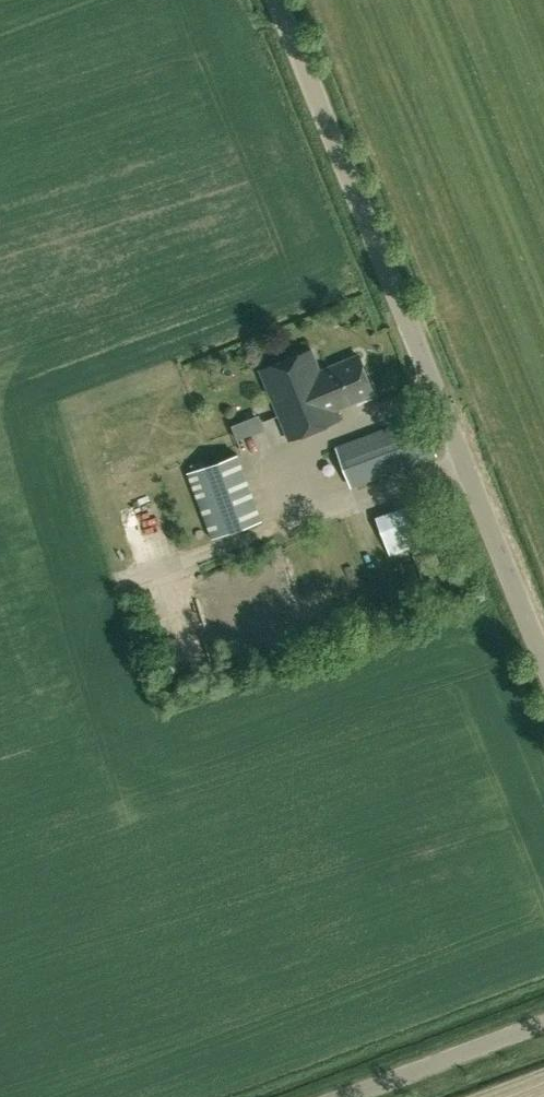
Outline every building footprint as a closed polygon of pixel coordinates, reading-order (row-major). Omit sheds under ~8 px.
[(359,355),(321,370),(312,348),(261,370),(290,441),(341,419),(337,408),(375,393),(359,355)] [(338,447),(353,486),(434,455),(420,416),(338,447)] [(242,459),(240,452),(187,471),(210,538),(263,519),(242,459)] [(377,518),(392,558),(436,542),(420,501),(377,518)]
